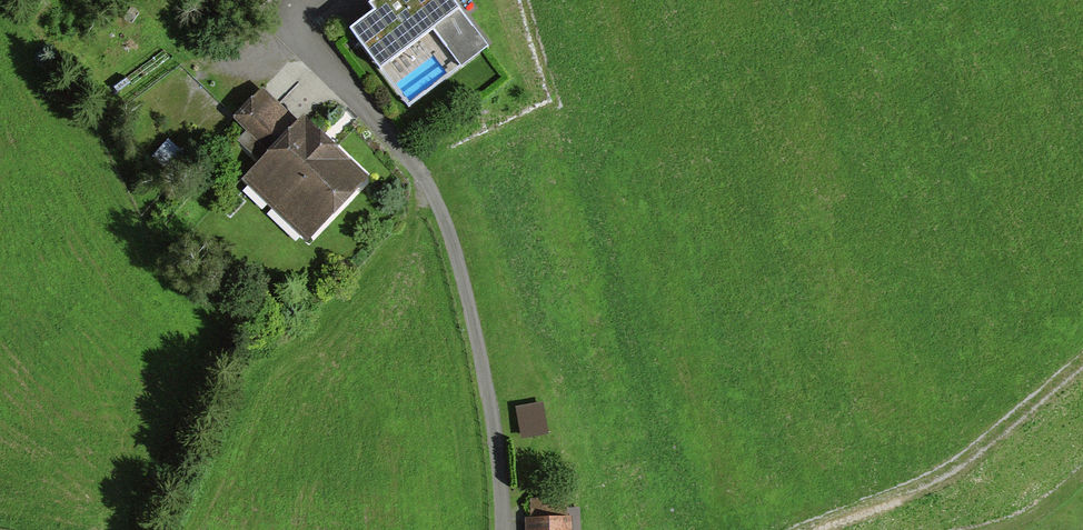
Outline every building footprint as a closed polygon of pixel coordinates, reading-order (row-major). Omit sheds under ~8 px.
[(257,0),(233,0),(242,11),(257,0)] [(345,30),(408,108),(479,50),(439,0),(367,0),(361,5),(367,12),(345,30)] [(304,236),(356,179),(260,94),(235,121),(267,149),(240,179),(304,236)] [(542,402),(516,407),(521,437),(547,433),(542,402)] [(582,506),(569,506),(569,498),(531,498),(531,517),(526,517),(527,529),(582,529),(582,506)]
